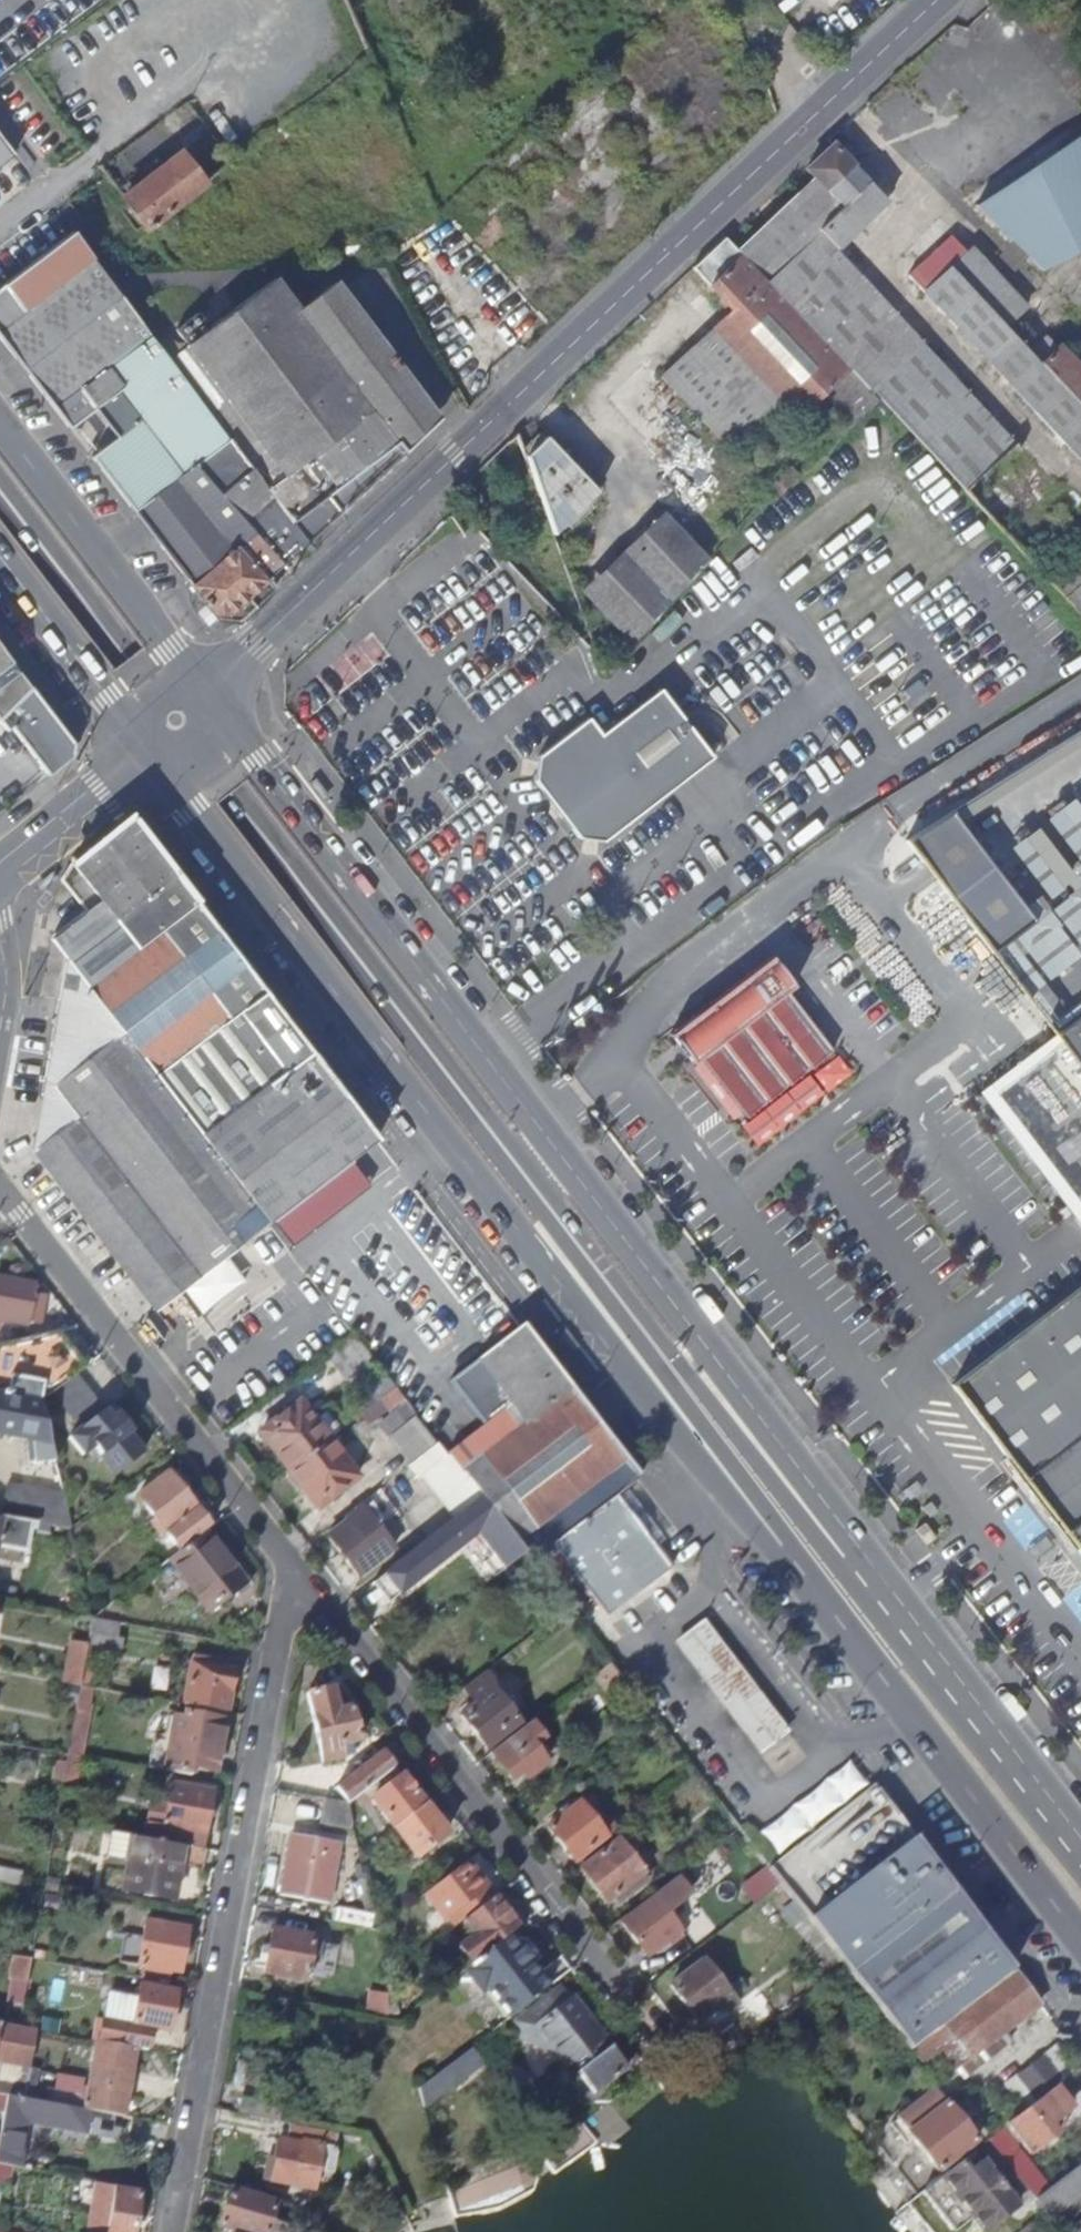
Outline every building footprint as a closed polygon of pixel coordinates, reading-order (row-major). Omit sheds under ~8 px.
[(978,204),(1044,272),(1080,247),(1080,138),(978,204)] [(13,156),(0,139),(0,165),(13,156)] [(764,278),(784,299),(833,252),(886,201),(832,145),(807,169),(815,178),(738,251),(764,278)] [(191,165),(181,152),(123,197),(146,227),(205,181),(191,165)] [(0,288),(0,338),(69,427),(115,392),(137,421),(93,458),(133,510),(230,437),(174,364),(72,233),(0,288)] [(764,278),(738,251),(723,237),(691,268),(732,310),(764,278)] [(1046,337),(1029,353),(945,270),(965,252),(952,237),(904,280),(1080,462),(1080,371),(1046,337)] [(1065,518),(1075,509),(1055,488),(1030,513),(1005,487),(1032,462),(833,252),(784,299),(880,400),(1035,564),(1074,527),(1065,518)] [(764,278),(732,310),(661,378),(730,448),(781,399),(798,417),(824,392),(855,424),(880,400),(784,299),(764,278)] [(438,421),(339,289),(304,317),(276,280),(211,329),(199,313),(176,331),(191,350),(174,364),(230,437),(310,541),(340,512),(327,495),(398,442),(402,448),(438,421)] [(133,510),(215,622),(242,622),(276,591),(266,581),(310,541),(230,437),(133,510)] [(525,457),(535,482),(554,533),(597,492),(545,437),(525,457)] [(694,573),(707,560),(661,513),(582,590),(633,643),(669,601),(694,573)] [(1046,576),(1080,614),(1080,542),(1046,576)] [(1,647),(0,648),(0,716),(1,716),(30,685),(1,647)] [(74,744),(30,685),(1,716),(11,729),(49,775),(72,756),(74,744)] [(713,757),(658,689),(600,734),(588,718),(538,755),(536,781),(577,837),(603,841),(713,757)] [(1,716),(0,716),(0,724),(7,733),(11,729),(1,716)] [(1031,919),(943,807),(901,833),(897,836),(987,951),(1031,919)] [(71,864),(61,880),(87,912),(51,938),(53,941),(66,958),(59,997),(32,1151),(155,1311),(378,1138),(130,816),(71,864)] [(43,994),(59,997),(66,958),(53,941),(43,994)] [(766,958),(664,1033),(687,1064),(695,1058),(740,1118),(827,1051),(782,992),(789,987),(766,958)] [(1048,1031),(1080,1074),(1080,1007),(1048,1031)] [(27,1323),(31,1293),(27,1292),(28,1283),(0,1278),(0,1319),(27,1323)] [(951,1387),(1080,1557),(1080,1289),(951,1387)] [(624,1460),(522,1326),(450,1381),(485,1426),(448,1454),(451,1458),(482,1498),(506,1529),(517,1543),(624,1460)] [(0,1344),(0,1395),(40,1402),(52,1393),(75,1375),(93,1362),(88,1357),(81,1361),(58,1331),(0,1344)] [(355,1334),(325,1356),(347,1383),(376,1361),(355,1334)] [(75,1375),(52,1393),(79,1428),(103,1411),(75,1375)] [(396,1387),(388,1376),(371,1390),(380,1400),(396,1387)] [(396,1387),(380,1400),(389,1411),(405,1398),(396,1387)] [(361,1414),(380,1400),(371,1390),(354,1404),(361,1414)] [(40,1402),(0,1395),(0,1435),(28,1441),(30,1460),(35,1460),(35,1463),(56,1461),(40,1402)] [(380,1400),(361,1414),(370,1426),(389,1411),(380,1400)] [(289,1471),(328,1440),(299,1403),(260,1434),(289,1471)] [(105,1410),(103,1411),(79,1428),(69,1437),(82,1453),(93,1445),(101,1454),(131,1430),(118,1413),(111,1418),(105,1410)] [(439,1443),(418,1415),(391,1436),(412,1463),(439,1443)] [(328,1440),(289,1471),(318,1509),(357,1478),(328,1440)] [(126,1487),(148,1470),(138,1457),(115,1474),(126,1487)] [(482,1498),(451,1458),(424,1479),(455,1519),(482,1498)] [(156,1518),(167,1533),(197,1510),(168,1473),(138,1496),(156,1518)] [(31,1522),(71,1529),(64,1495),(7,1485),(1,1516),(31,1522)] [(394,1548),(377,1526),(396,1511),(379,1489),(348,1513),(352,1518),(328,1537),(358,1576),(394,1548)] [(603,1609),(667,1560),(616,1494),(552,1543),(603,1609)] [(506,1529),(482,1498),(455,1519),(384,1574),(400,1594),(425,1574),(422,1570),(474,1530),(492,1554),(484,1560),(496,1576),(521,1557),(502,1533),(506,1529)] [(205,1531),(210,1527),(197,1510),(167,1533),(180,1551),(205,1531)] [(1,1516),(0,1516),(0,1517),(0,1548),(26,1552),(31,1522),(1,1516)] [(162,1536),(167,1533),(156,1518),(150,1522),(162,1536)] [(926,1544),(935,1537),(925,1524),(916,1531),(926,1544)] [(205,1531),(180,1551),(169,1560),(208,1611),(234,1590),(222,1574),(230,1568),(205,1531)] [(234,1565),(230,1568),(222,1574),(234,1590),(239,1595),(251,1587),(234,1565)] [(118,1622),(94,1618),(89,1647),(88,1650),(118,1655),(122,1638),(115,1637),(118,1622)] [(761,1753),(790,1730),(703,1620),(675,1642),(761,1753)] [(82,1686),(88,1650),(89,1647),(70,1643),(63,1683),(82,1686)] [(598,1673),(600,1671),(611,1663),(604,1654),(590,1664),(598,1673)] [(183,1704),(227,1712),(234,1670),(220,1668),(221,1661),(192,1655),(183,1704)] [(617,1672),(611,1663),(600,1671),(607,1680),(617,1672)] [(485,1671),(462,1690),(475,1706),(461,1716),(487,1749),(518,1724),(494,1692),(495,1682),(485,1671)] [(630,1688),(617,1672),(607,1680),(620,1696),(630,1688)] [(88,1687),(82,1686),(69,1754),(81,1756),(82,1756),(90,1702),(86,1701),(88,1687)] [(340,1744),(349,1742),(356,1741),(348,1701),(335,1703),(331,1689),(309,1695),(324,1762),(343,1758),(341,1750),(340,1744)] [(165,1771),(191,1776),(193,1768),(216,1772),(225,1720),(186,1714),(185,1718),(175,1717),(165,1771)] [(530,1724),(491,1755),(511,1782),(523,1774),(527,1779),(546,1764),(535,1749),(540,1745),(535,1739),(537,1733),(531,1726),(530,1724)] [(69,1754),(64,1783),(76,1784),(81,1756),(69,1754)] [(349,1802),(362,1792),(393,1768),(381,1754),(337,1788),(349,1802)] [(393,1768),(362,1792),(371,1800),(400,1777),(393,1768)] [(400,1777),(371,1800),(416,1858),(446,1833),(401,1776),(400,1777)] [(146,1839),(183,1845),(203,1849),(212,1792),(170,1784),(164,1825),(149,1822),(146,1839)] [(913,1838),(873,1784),(768,1868),(781,1885),(808,1919),(913,1838)] [(355,1826),(349,1802),(324,1798),(321,1823),(355,1826)] [(601,1831),(579,1803),(547,1827),(574,1861),(606,1837),(606,1838),(615,1830),(610,1824),(601,1831)] [(292,1835),(283,1889),(329,1897),(339,1843),(292,1835)] [(146,1839),(134,1836),(124,1892),(173,1900),(179,1865),(183,1845),(146,1839)] [(942,1875),(913,1838),(808,1919),(844,1966),(849,1973),(954,1891),(942,1875)] [(618,1903),(643,1884),(639,1877),(644,1873),(618,1840),(580,1869),(605,1903),(613,1898),(618,1903)] [(203,1849),(183,1845),(179,1865),(203,1869),(207,1849),(203,1849)] [(467,1861),(424,1895),(451,1930),(463,1921),(494,1896),(467,1861)] [(44,1890),(56,1892),(59,1880),(47,1878),(44,1890)] [(622,1923),(646,1957),(666,1941),(670,1946),(683,1936),(666,1913),(690,1895),(679,1881),(622,1923)] [(56,1892),(44,1890),(39,1918),(51,1920),(56,1892)] [(1014,1969),(954,1891),(849,1973),(909,2049),(912,2047),(1014,1969)] [(511,1933),(518,1927),(494,1896),(463,1921),(474,1935),(458,1948),(470,1964),(511,1933)] [(146,1922),(142,1944),(140,1960),(138,1967),(180,1974),(184,1955),(190,1956),(191,1949),(185,1948),(188,1929),(146,1922)] [(272,1930),(264,1974),(306,1981),(309,1961),(318,1963),(321,1944),(313,1942),(313,1937),(272,1930)] [(511,2017),(548,1988),(529,1964),(535,1959),(524,1944),(521,1945),(511,1933),(470,1964),(464,1969),(483,1992),(488,1988),(511,2017)] [(127,1957),(140,1960),(142,1944),(130,1942),(127,1957)] [(402,2018),(392,1977),(383,1942),(371,1945),(372,1952),(357,1956),(357,1974),(362,1981),(367,1995),(368,1999),(366,2011),(402,2018)] [(32,1959),(14,1955),(10,1979),(28,1982),(32,1959)] [(733,2007),(700,1964),(669,1987),(695,2020),(700,2016),(704,2020),(718,2010),(722,2016),(733,2007)] [(1040,2004),(1014,1969),(912,2047),(929,2071),(942,2061),(951,2071),(956,2068),(963,2076),(1010,2040),(1004,2031),(1040,2004)] [(135,2048),(148,2051),(152,2029),(169,2032),(177,1991),(164,1989),(158,1988),(140,1985),(138,1999),(124,1996),(123,2003),(106,2000),(98,2041),(135,2048)] [(513,2021),(528,2040),(531,2045),(542,2037),(535,2027),(569,2001),(559,1986),(513,2021)] [(572,1999),(569,2001),(535,2027),(542,2037),(531,2045),(528,2040),(526,2047),(526,2055),(527,2063),(530,2070),(536,2078),(560,2061),(565,2066),(573,2061),(579,2068),(578,2071),(578,2074),(594,2093),(627,2069),(572,1999)] [(37,2030),(19,2027),(0,2024),(0,2025),(37,2032),(37,2030)] [(37,2032),(0,2025),(0,2061),(31,2067),(37,2032)] [(135,2048),(98,2041),(97,2041),(87,2088),(60,2083),(59,2091),(47,2089),(45,2102),(90,2110),(123,2116),(135,2048)] [(1025,2111),(1056,2087),(1075,2073),(1056,2048),(1006,2087),(1025,2111)] [(470,2049),(447,2067),(452,2072),(458,2080),(481,2062),(470,2049)] [(31,2067),(0,2061),(0,2094),(8,2096),(25,2099),(31,2067)] [(447,2067),(442,2071),(447,2076),(452,2072),(447,2067)] [(442,2071),(419,2089),(423,2102),(451,2080),(447,2076),(442,2071)] [(1025,2111),(1007,2124),(1031,2155),(1056,2134),(1049,2126),(1072,2107),(1056,2087),(1025,2111)] [(904,2128),(908,2133),(914,2140),(938,2171),(976,2141),(946,2103),(935,2089),(896,2119),(904,2128)] [(20,2168),(29,2124),(87,2134),(90,2110),(45,2102),(25,2099),(8,2096),(1,2135),(0,2140),(0,2164),(20,2168)] [(123,2116),(90,2110),(87,2134),(129,2142),(133,2118),(123,2116)] [(338,2133),(290,2124),(286,2141),(302,2145),(302,2142),(335,2148),(338,2133)] [(905,2147),(914,2140),(908,2133),(904,2128),(895,2135),(905,2147)] [(331,2172),(335,2148),(302,2142),(302,2145),(286,2141),(279,2140),(275,2159),(268,2158),(264,2180),(314,2190),(318,2170),(331,2172)] [(1014,2174),(987,2140),(979,2146),(989,2159),(983,2165),(1000,2186),(1014,2174)] [(1005,2192),(1000,2186),(983,2165),(981,2163),(969,2173),(961,2164),(946,2176),(958,2190),(963,2188),(980,2210),(975,2213),(988,2229),(1004,2216),(998,2208),(1008,2199),(1003,2194),(1005,2192)] [(1080,2179),(1080,2166),(1036,2201),(1042,2209),(1080,2179)] [(930,2183),(941,2175),(938,2171),(927,2179),(930,2183)] [(1042,2209),(1052,2223),(1053,2222),(1080,2199),(1080,2179),(1042,2209)] [(119,2186),(96,2182),(95,2190),(100,2191),(100,2197),(105,2197),(103,2208),(97,2207),(95,2219),(112,2222),(116,2199),(118,2188),(119,2186)] [(447,2187),(452,2205),(470,2201),(465,2182),(447,2187)] [(118,2188),(116,2199),(112,2222),(95,2219),(93,2230),(98,2231),(133,2231),(140,2192),(118,2188)] [(299,2229),(271,2221),(276,2202),(229,2189),(219,2226),(235,2231),(234,2231),(298,2231),(299,2229)] [(1053,2222),(1061,2231),(1070,2231),(1071,2231),(1080,2231),(1080,2199),(1053,2222)]
